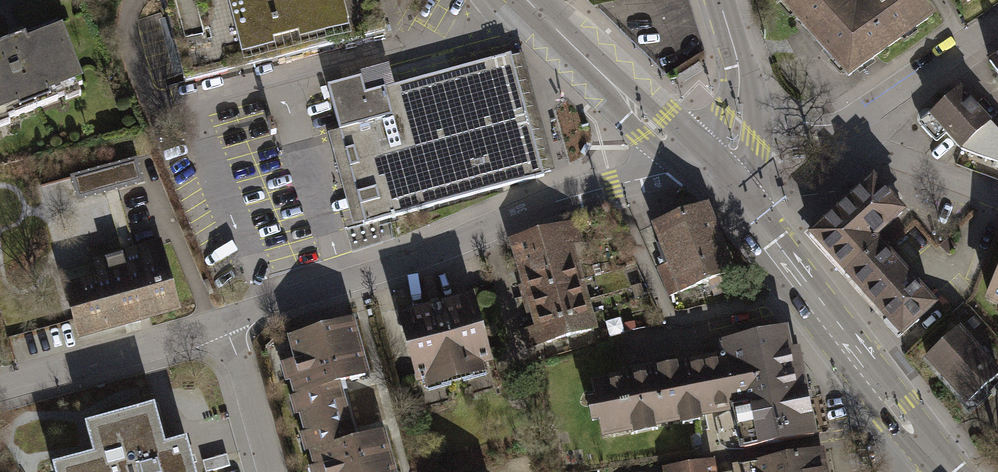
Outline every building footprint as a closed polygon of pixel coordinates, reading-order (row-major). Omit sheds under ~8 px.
[(188,83),(395,28),(388,0),(166,0),(188,83)] [(855,13),(844,0),(782,0),(778,4),(851,87),(934,15),(922,0),(870,0),(855,13)] [(27,106),(29,113),(60,101),(58,94),(89,82),(67,23),(33,36),(31,30),(13,37),(15,43),(5,47),(3,41),(0,42),(0,116),(27,106)] [(362,223),(552,169),(516,46),(390,82),(386,67),(323,85),(362,223)] [(989,62),(997,74),(997,56),(989,62)] [(697,64),(680,75),(684,81),(701,70),(697,64)] [(959,92),(918,128),(933,146),(945,136),(960,153),(997,169),(997,137),(959,92)] [(137,155),(71,173),(77,198),(143,179),(137,155)] [(866,189),(807,240),(848,287),(884,256),(877,248),(900,228),(866,189)] [(656,225),(682,291),(732,273),(713,219),(703,207),(656,225)] [(523,304),(582,286),(577,270),(582,269),(577,253),(584,251),(576,227),(513,246),(526,291),(520,293),(523,304)] [(66,287),(80,336),(188,307),(169,239),(96,259),(101,277),(66,287)] [(899,344),(934,313),(884,256),(848,287),(899,344)] [(997,324),(997,275),(980,316),(997,324)] [(582,286),(523,304),(529,324),(588,306),(582,286)] [(471,301),(395,323),(414,390),(422,387),(427,407),(487,390),(481,371),(490,368),(471,301)] [(593,321),(588,306),(529,324),(520,327),(524,341),(593,321)] [(362,320),(293,338),(299,361),(283,365),(299,426),(354,411),(347,385),(377,377),(362,320)] [(593,321),(524,341),(528,356),(597,335),(593,321)] [(722,417),(727,449),(744,450),(813,435),(797,350),(784,328),(711,344),(714,361),(705,362),(716,412),(735,408),(735,411),(722,417)] [(964,413),(997,383),(997,381),(958,336),(923,367),(964,413)] [(705,362),(595,383),(606,433),(716,412),(705,362)] [(189,451),(169,457),(156,406),(93,423),(102,459),(58,471),(195,471),(189,451)] [(391,427),(360,435),(354,411),(299,426),(311,471),(403,471),(391,427)] [(746,466),(747,471),(834,471),(830,451),(746,466)] [(718,461),(671,469),(671,471),(720,471),(718,461)]
